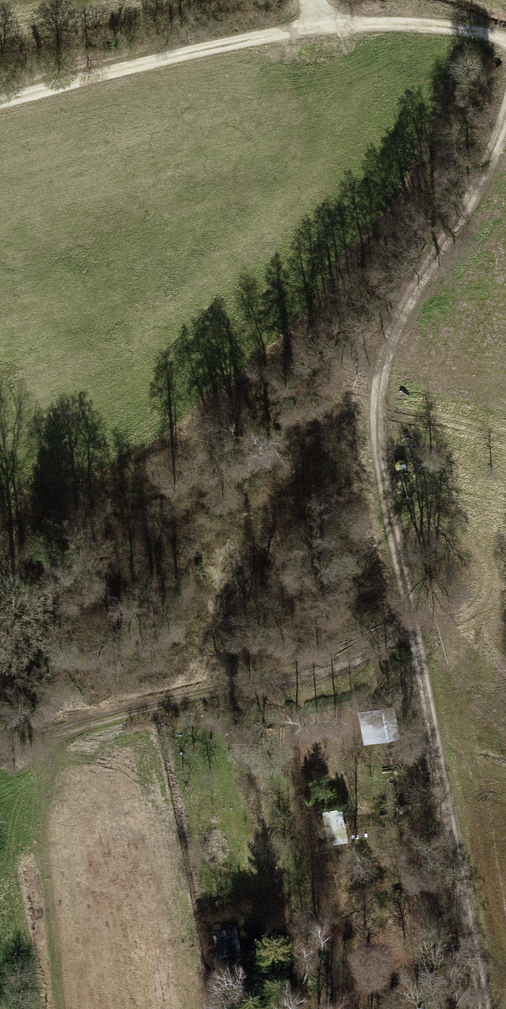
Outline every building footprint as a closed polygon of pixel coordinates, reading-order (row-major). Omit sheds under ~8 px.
[(388,739),(382,709),(362,712),(367,743),(388,739)] [(329,839),(347,837),(345,807),(327,809),(329,839)] [(241,958),(239,930),(220,932),(222,960),(241,958)]
